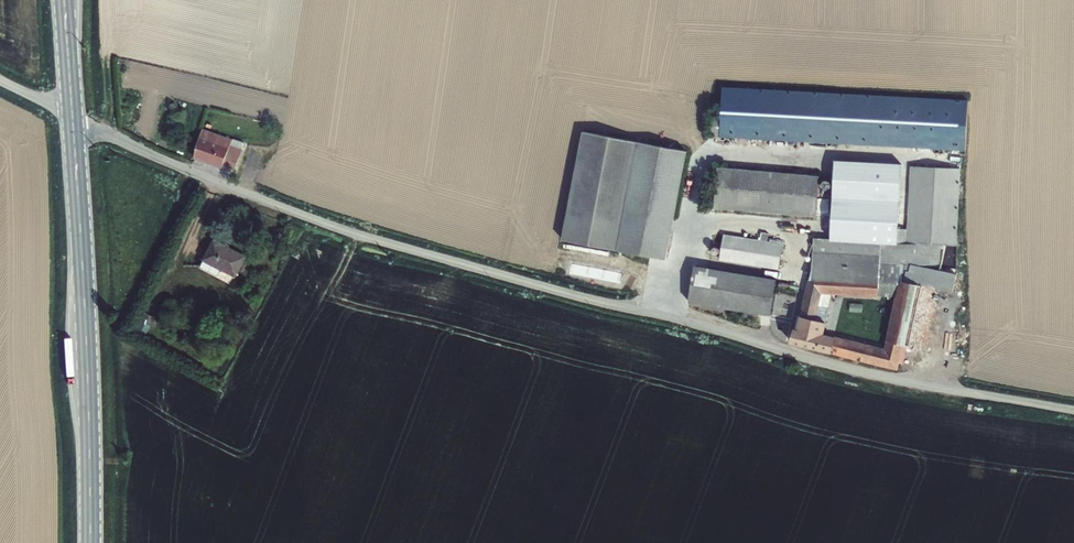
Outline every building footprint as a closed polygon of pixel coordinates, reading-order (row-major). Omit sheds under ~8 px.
[(969,102),(723,87),(720,137),(966,151),(969,102)] [(233,139),(202,128),(194,158),(222,168),(223,165),(235,170),(243,149),(231,145),(233,139)] [(687,151),(583,133),(559,242),(643,255),(665,259),(687,151)] [(231,145),(243,149),(245,142),(233,138),(233,139),(231,145)] [(835,161),(831,239),(898,243),(899,229),(902,165),(835,161)] [(812,271),(813,280),(880,283),(899,284),(900,281),(919,285),(919,284),(939,289),(953,293),(957,274),(941,270),(945,245),(957,246),(961,169),(911,166),(908,229),(899,229),(898,243),(831,239),(814,238),(812,271)] [(819,177),(718,168),(715,208),(816,216),(819,177)] [(782,245),(767,242),(769,234),(761,233),(760,241),(724,235),(720,260),(779,269),(782,245)] [(248,256),(214,239),(202,260),(203,261),(221,270),(236,278),(248,256)] [(221,270),(203,261),(200,267),(217,276),(221,270)] [(777,280),(695,267),(689,302),(771,315),(777,280)] [(879,296),(880,283),(813,280),(808,280),(797,330),(793,329),(790,344),(898,371),(900,363),(905,364),(907,347),(887,342),(885,349),(877,347),(869,345),(862,343),(853,341),(835,336),(835,337),(825,334),(827,323),(826,323),(815,320),(822,294),(832,295),(879,297),(879,296)] [(900,281),(899,284),(896,297),(887,342),(907,347),(926,351),(939,289),(919,284),(919,285),(900,281)] [(880,283),(879,296),(896,297),(899,284),(880,283)] [(829,308),(832,295),(822,294),(815,320),(826,323),(830,308),(829,308)] [(156,318),(145,313),(135,331),(145,337),(156,318)] [(870,338),(869,345),(877,347),(879,340),(870,338)]
